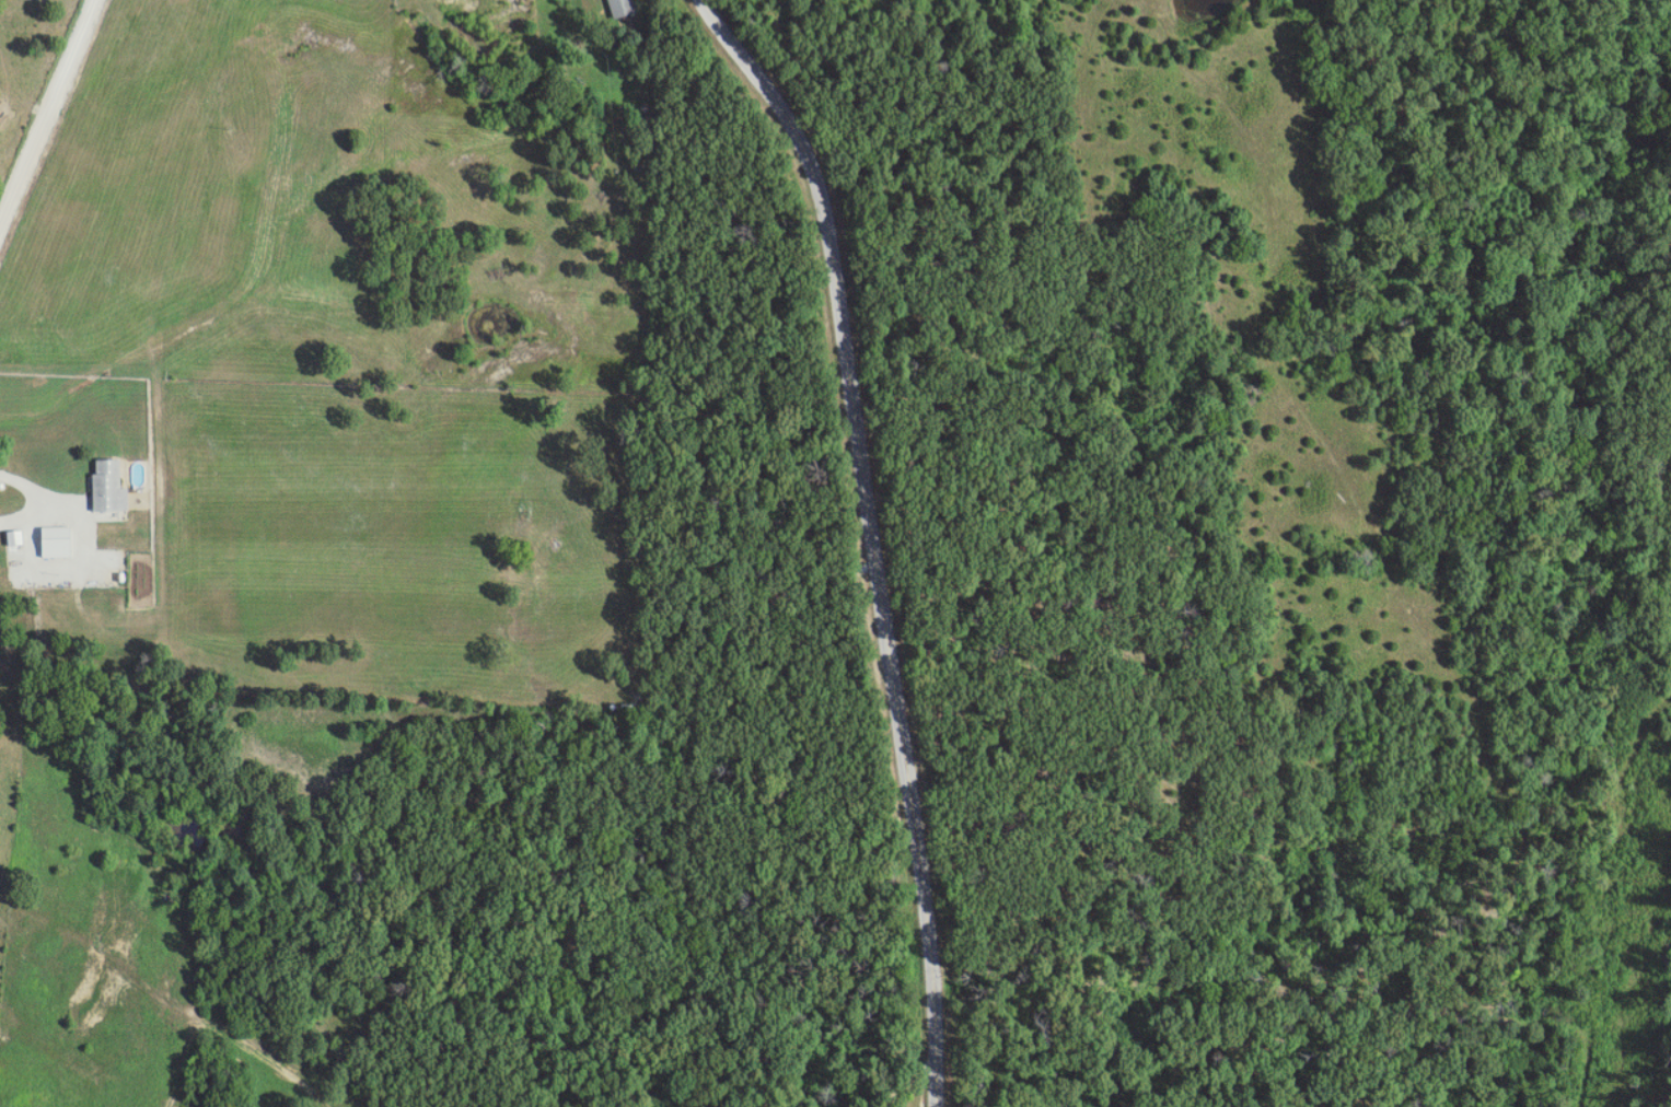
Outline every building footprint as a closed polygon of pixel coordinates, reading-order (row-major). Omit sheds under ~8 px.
[(635,13),(632,0),(607,0),(611,19),(635,13)] [(94,460),(94,474),(90,474),(91,512),(127,512),(126,488),(119,489),(118,460),(94,460)] [(71,527),(39,528),(40,558),(72,557),(71,527)] [(6,546),(23,545),(22,530),(5,532),(6,546)]
